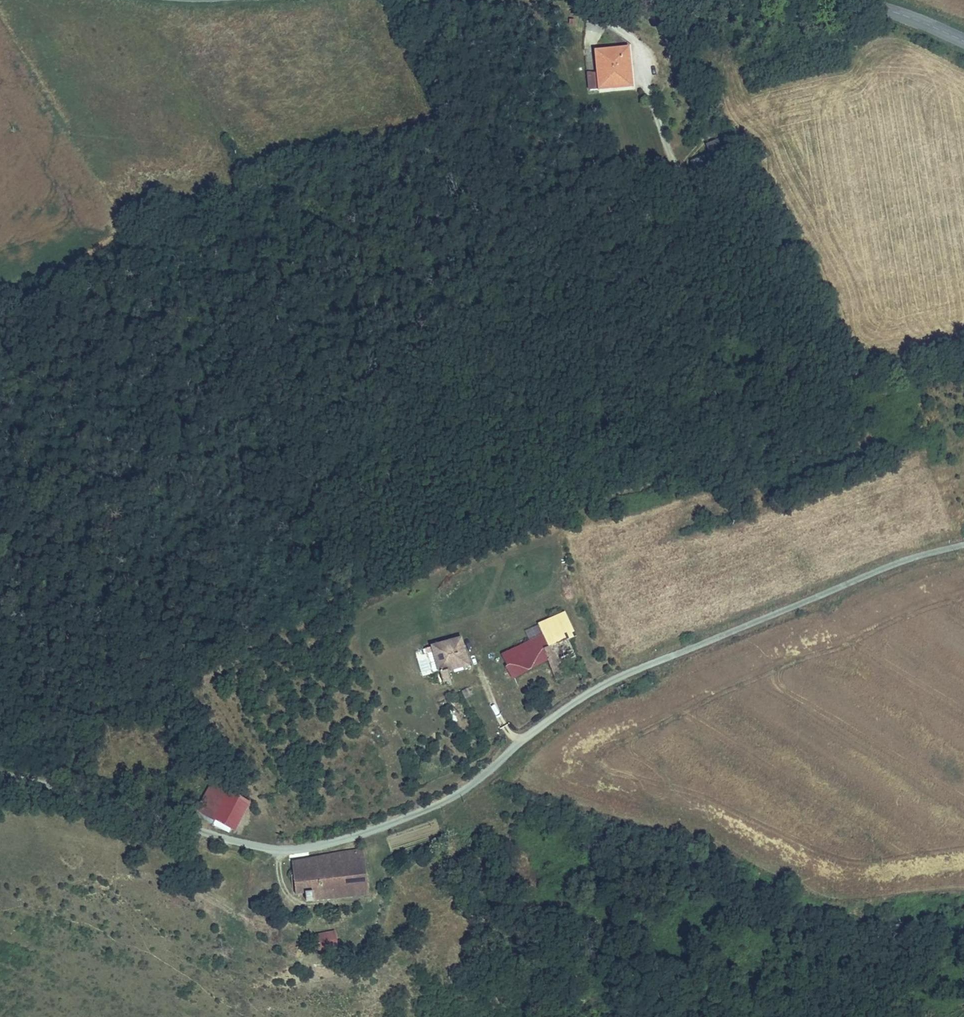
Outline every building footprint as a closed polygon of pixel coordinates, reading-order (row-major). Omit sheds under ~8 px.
[(597,75),(588,76),(589,91),(611,90),(610,86),(629,85),(628,63),(633,63),(632,52),(618,53),(617,49),(595,50),(597,75)] [(557,681),(583,670),(570,637),(575,635),(566,612),(539,623),(543,634),(502,651),(513,676),(550,662),(557,681)] [(441,688),(454,685),(451,674),(474,668),(466,635),(429,644),(441,688)] [(195,818),(203,829),(217,833),(219,826),(236,832),(245,805),(206,785),(195,818)] [(359,855),(288,861),(292,894),(302,893),(303,901),(363,896),(359,855)] [(313,936),(314,953),(335,953),(333,936),(313,936)]
